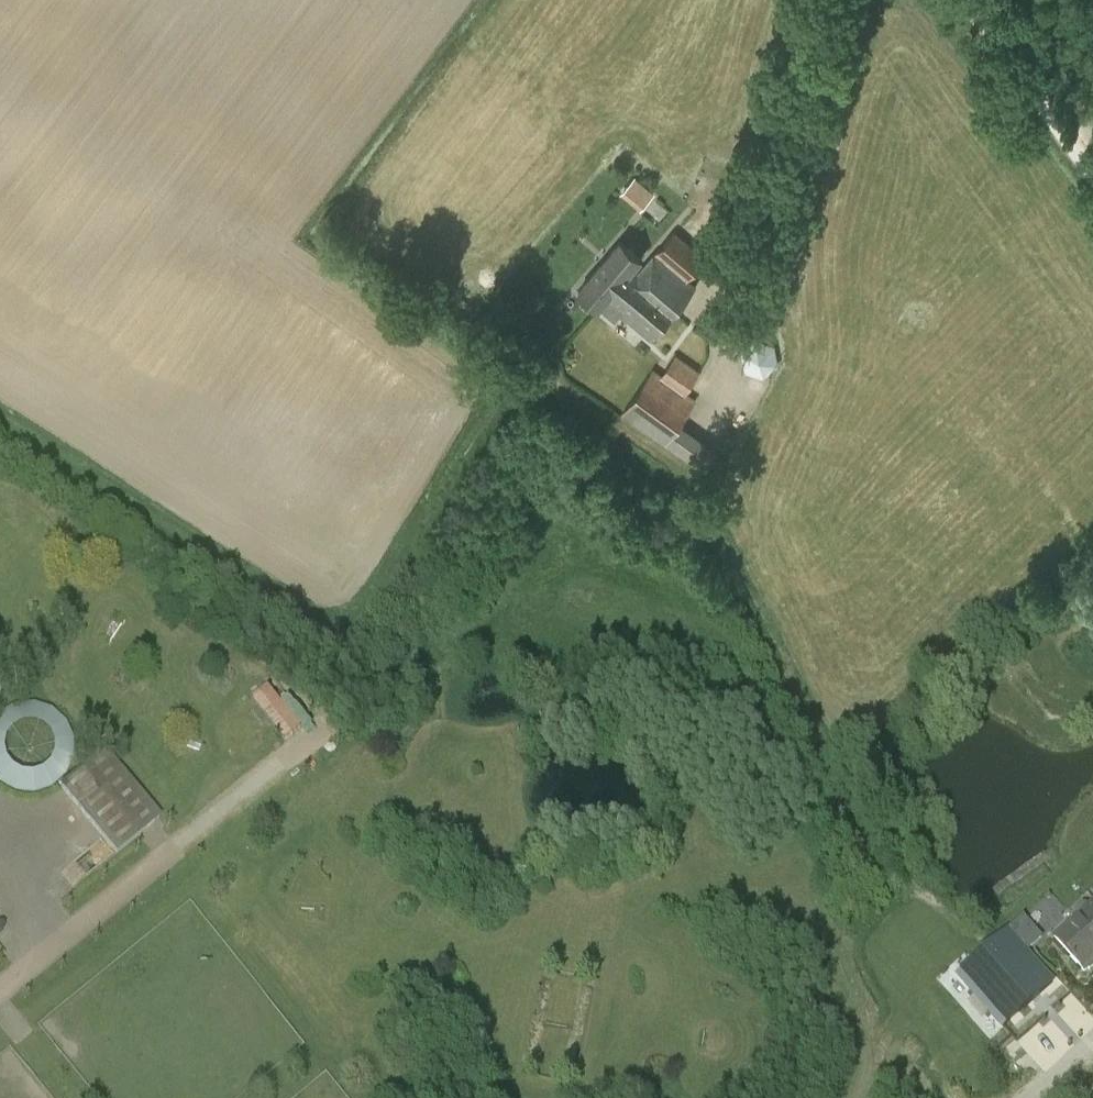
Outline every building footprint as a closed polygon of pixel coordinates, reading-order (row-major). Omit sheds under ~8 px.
[(641,206),(655,189),(633,172),(619,189),(641,206)] [(621,242),(580,291),(600,308),(601,306),(616,318),(620,313),(652,340),(697,287),(688,279),(705,258),(675,233),(644,271),(636,265),(641,259),(621,242)] [(746,370),(779,369),(778,340),(745,342),(746,370)] [(622,414),(666,445),(705,471),(719,450),(681,424),(697,401),(687,394),(701,372),(676,355),(661,375),(653,370),(622,414)] [(250,695),(283,736),(299,724),(266,682),(250,695)] [(61,788),(116,853),(155,820),(100,755),(61,788)] [(1084,972),(1092,964),(1092,906),(1090,909),(1087,907),(1083,906),(1076,911),(1075,918),(1086,929),(1063,950),(1084,972)] [(987,954),(963,975),(959,979),(1003,1026),(982,1046),(980,1047),(985,1053),(1008,1077),(1035,1052),(1008,1022),(1052,982),(1008,934),(987,954)]
